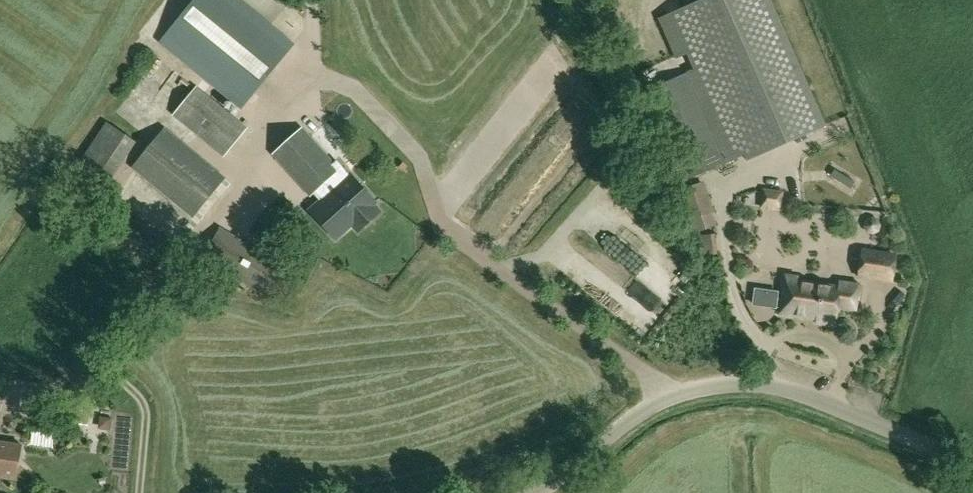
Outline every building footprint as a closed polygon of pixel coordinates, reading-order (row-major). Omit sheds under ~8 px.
[(240,0),(194,0),(160,42),(242,109),(294,44),(240,0)] [(654,94),(684,166),(681,167),(683,171),(686,170),(689,177),(744,154),(747,160),(827,127),(774,0),(703,0),(661,18),(677,57),(689,52),(696,70),(652,89),(654,94)] [(172,116),(223,158),(248,128),(197,86),(172,116)] [(67,181),(98,201),(137,142),(107,122),(67,181)] [(165,127),(131,168),(193,218),(226,177),(165,127)] [(338,170),(301,129),(274,153),(311,194),(315,190),(323,199),(310,210),(336,238),(350,225),(356,232),(379,211),(373,204),(376,201),(351,174),(342,182),(334,173),(338,170)] [(689,220),(692,219),(696,232),(717,225),(713,212),(714,212),(704,181),(679,190),(689,220)] [(762,187),(759,209),(782,212),(785,191),(762,187)] [(290,269),(219,228),(203,257),(273,298),(290,269)] [(862,248),(857,279),(893,284),(897,253),(862,248)] [(839,288),(811,284),(796,282),(797,279),(784,277),(782,295),(783,295),(780,312),(817,317),(817,320),(835,323),(837,310),(855,312),(859,285),(839,283),(839,288)] [(17,479),(22,445),(0,442),(0,477),(17,479)]
